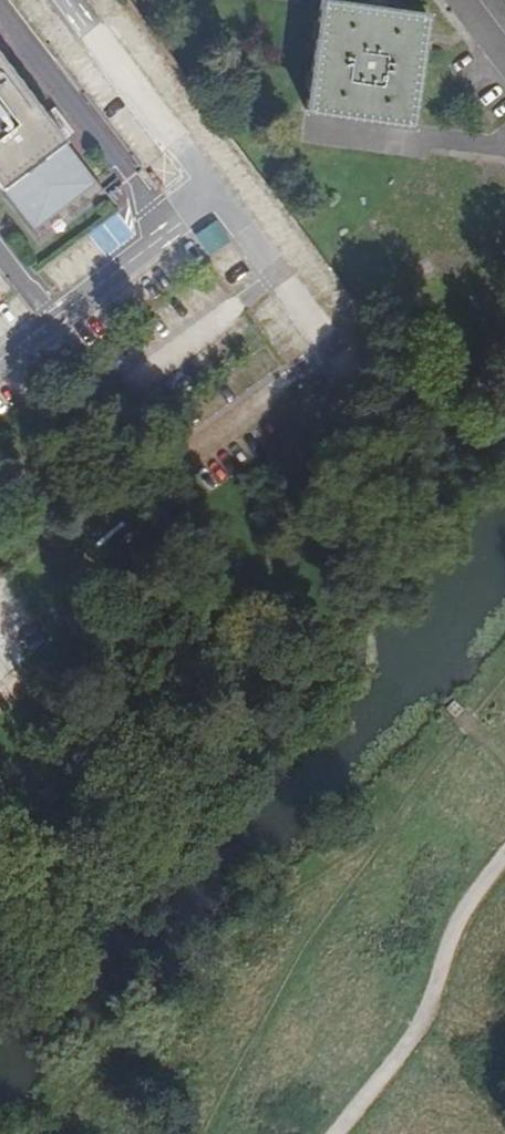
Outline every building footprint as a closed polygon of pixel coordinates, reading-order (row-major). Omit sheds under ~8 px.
[(415,127),(431,16),(325,2),(310,113),(415,127)] [(0,57),(0,188),(64,140),(0,57)] [(64,140),(0,188),(0,191),(36,238),(101,189),(64,140)] [(86,235),(105,258),(135,235),(116,212),(86,235)]
